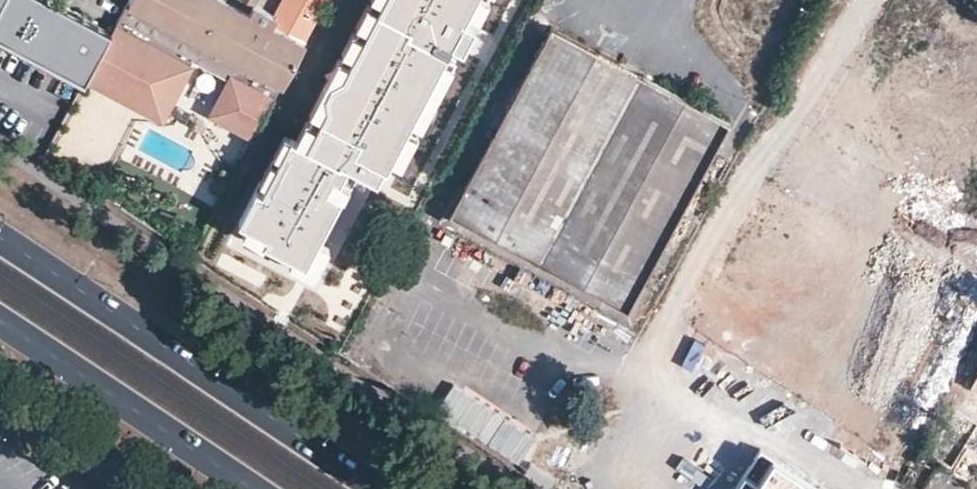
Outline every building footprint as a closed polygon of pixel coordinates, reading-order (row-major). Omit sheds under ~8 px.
[(82,16),(76,29),(60,20),(64,13),(46,3),(48,0),(7,0),(0,14),(0,35),(24,48),(20,55),(52,72),(56,65),(85,80),(86,77),(111,31),(82,16)] [(82,16),(51,0),(48,0),(46,3),(64,13),(60,20),(76,29),(82,16)] [(127,3),(111,31),(86,77),(143,107),(145,102),(168,95),(173,97),(193,60),(228,79),(217,99),(221,113),(254,131),(321,4),(324,0),(283,0),(276,13),(254,3),(251,9),(237,2),(238,0),(128,0),(127,3)] [(254,3),(255,0),(238,0),(237,2),(251,9),(254,3)] [(258,191),(298,212),(302,205),(369,240),(386,207),(380,204),(390,186),(407,194),(509,0),(345,0),(267,147),(278,153),(258,191)] [(727,121),(550,24),(448,212),(626,308),(727,121)] [(944,41),(920,86),(976,116),(976,58),(944,41)] [(173,97),(168,95),(145,102),(143,107),(163,117),(173,97)] [(221,113),(217,99),(212,108),(221,113)] [(90,162),(106,162),(106,145),(91,144),(90,162)] [(231,171),(221,166),(213,183),(222,187),(231,171)] [(976,254),(976,220),(956,209),(942,235),(976,254)] [(769,457),(748,488),(818,488),(769,457)]
